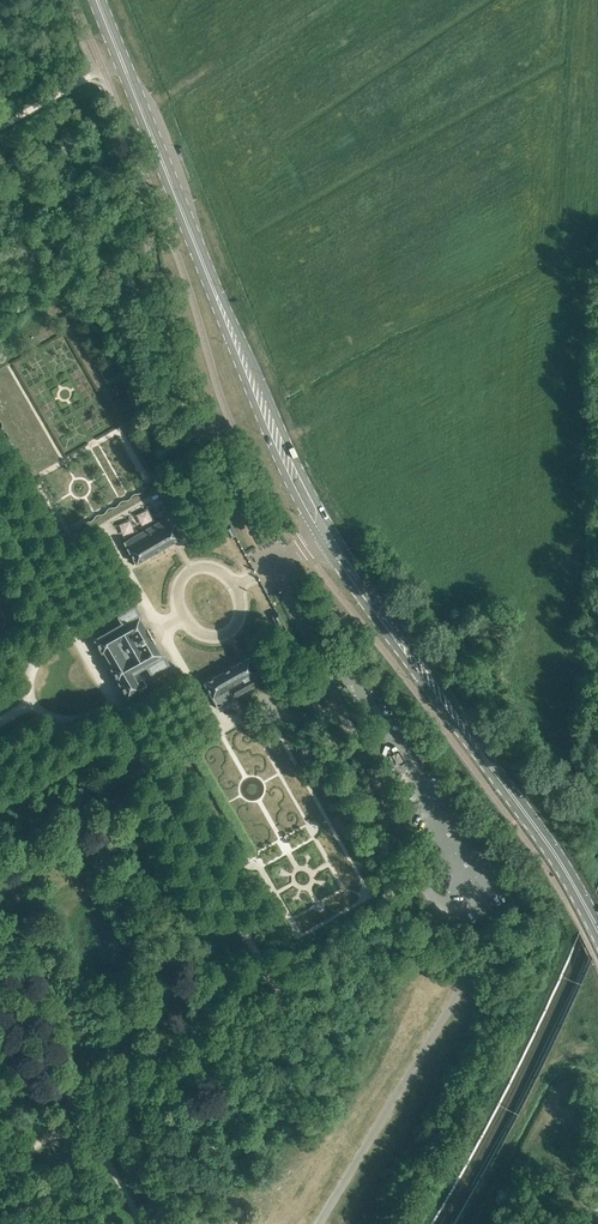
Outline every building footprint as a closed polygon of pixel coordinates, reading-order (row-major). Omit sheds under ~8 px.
[(138,512),(141,524),(153,520),(150,508),(138,512)] [(123,540),(136,563),(155,552),(155,551),(161,548),(162,548),(181,537),(169,515),(123,540)] [(124,534),(135,528),(130,518),(119,523),(124,534)] [(230,524),(224,527),(230,538),(235,535),(236,535),(230,524)] [(127,697),(141,688),(137,681),(143,678),(139,672),(139,669),(145,666),(147,667),(145,669),(148,673),(149,672),(151,672),(168,663),(163,655),(162,656),(154,642),(154,641),(152,638),(153,638),(149,631),(148,631),(146,628),(145,627),(137,614),(139,613),(135,605),(117,609),(116,609),(120,616),(93,633),(102,651),(103,651),(113,667),(111,668),(119,681),(119,682),(127,697)] [(278,613),(277,613),(272,616),(277,626),(282,623),(283,623),(278,613)] [(223,672),(204,683),(217,706),(262,680),(249,657),(230,668),(224,672),(223,672)]
